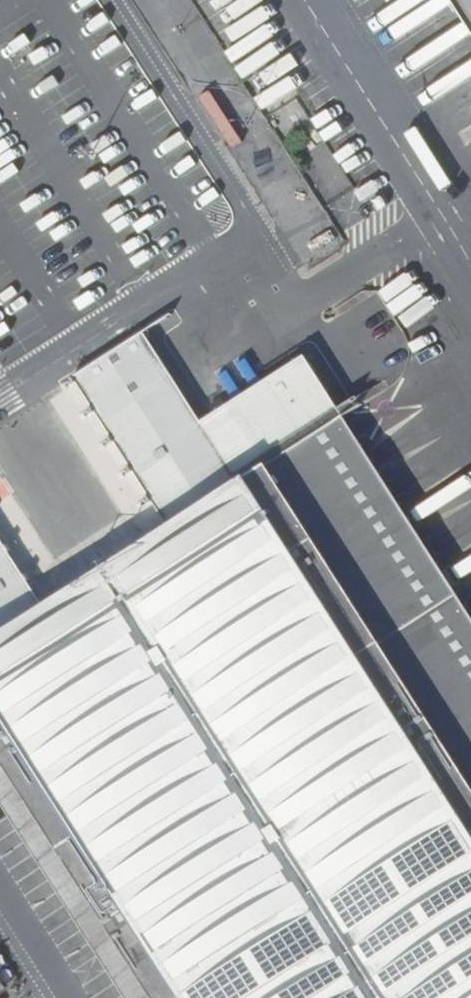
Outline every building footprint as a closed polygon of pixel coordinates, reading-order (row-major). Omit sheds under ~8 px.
[(470,26),(470,0),(454,0),(470,26)] [(345,416),(362,406),(356,398),(340,408),(306,355),(203,422),(145,333),(74,378),(169,527),(44,607),(0,538),(0,762),(3,760),(104,918),(98,922),(111,941),(117,938),(155,997),(470,997),(470,614),(345,416)]
